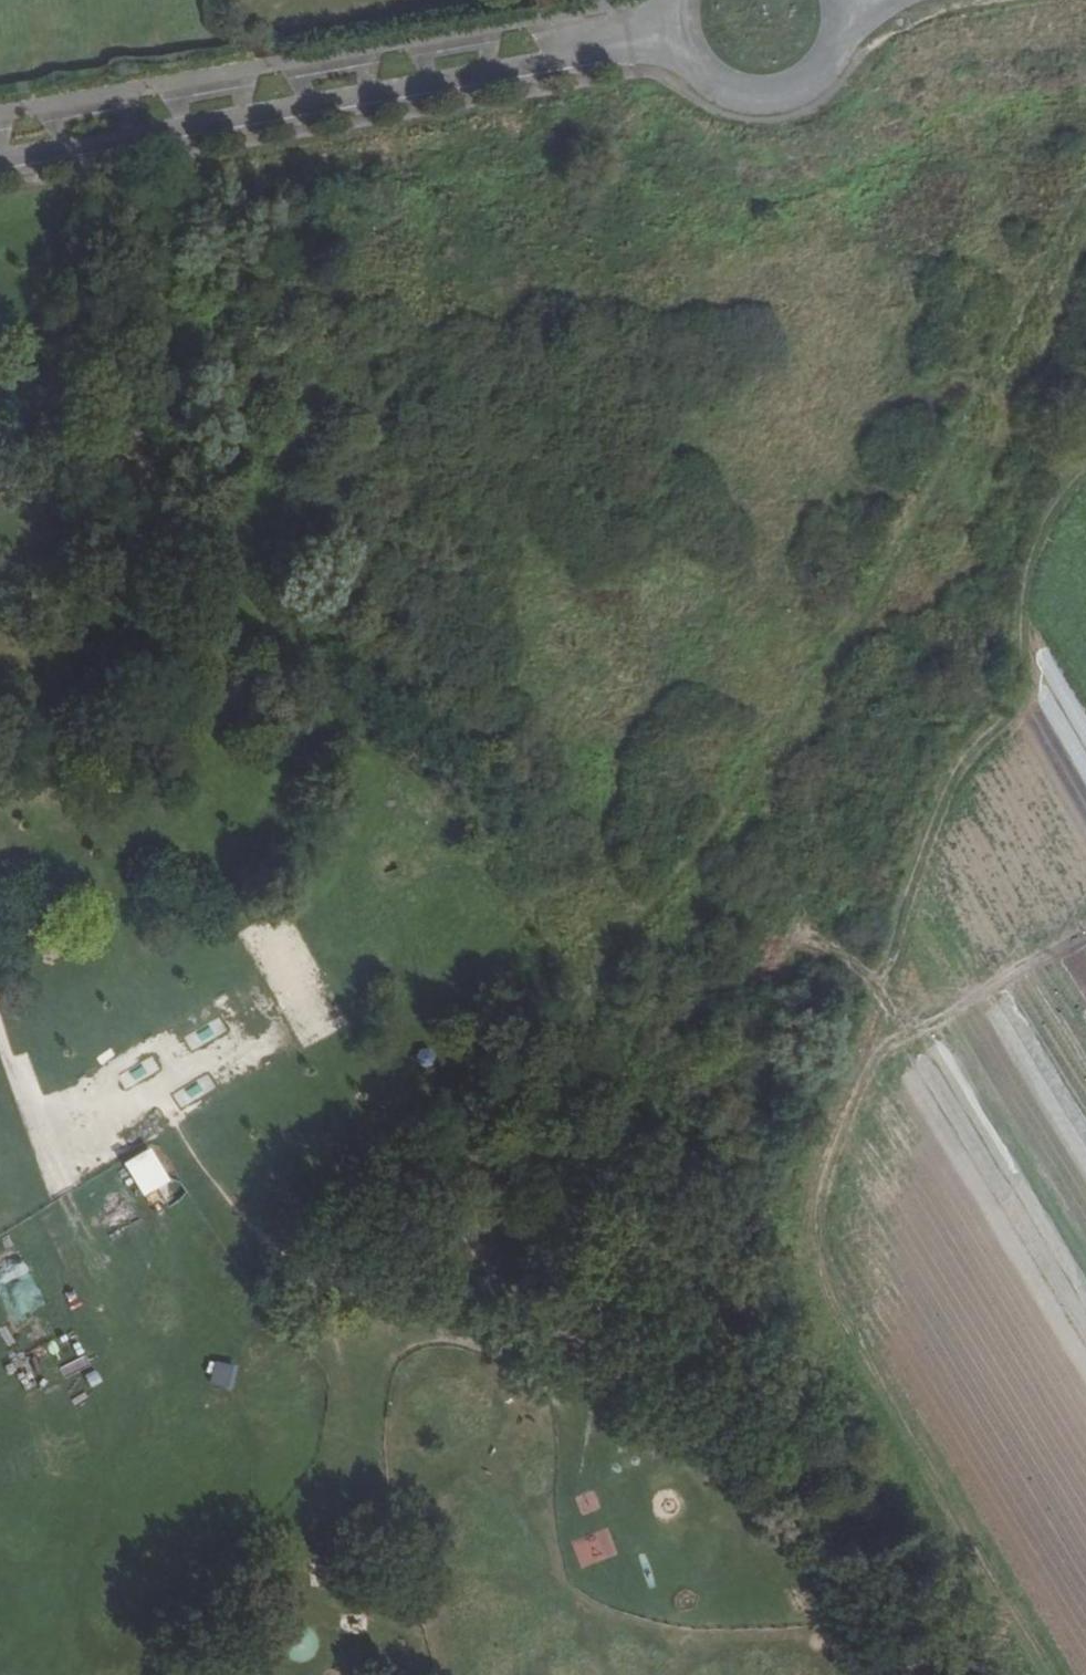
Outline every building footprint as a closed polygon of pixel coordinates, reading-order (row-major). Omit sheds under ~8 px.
[(149,1147),(123,1163),(144,1196),(170,1179),(149,1147)] [(0,1291),(0,1302),(16,1337),(54,1319),(33,1276),(0,1291)] [(212,1361),(207,1381),(225,1386),(230,1366),(212,1361)]
